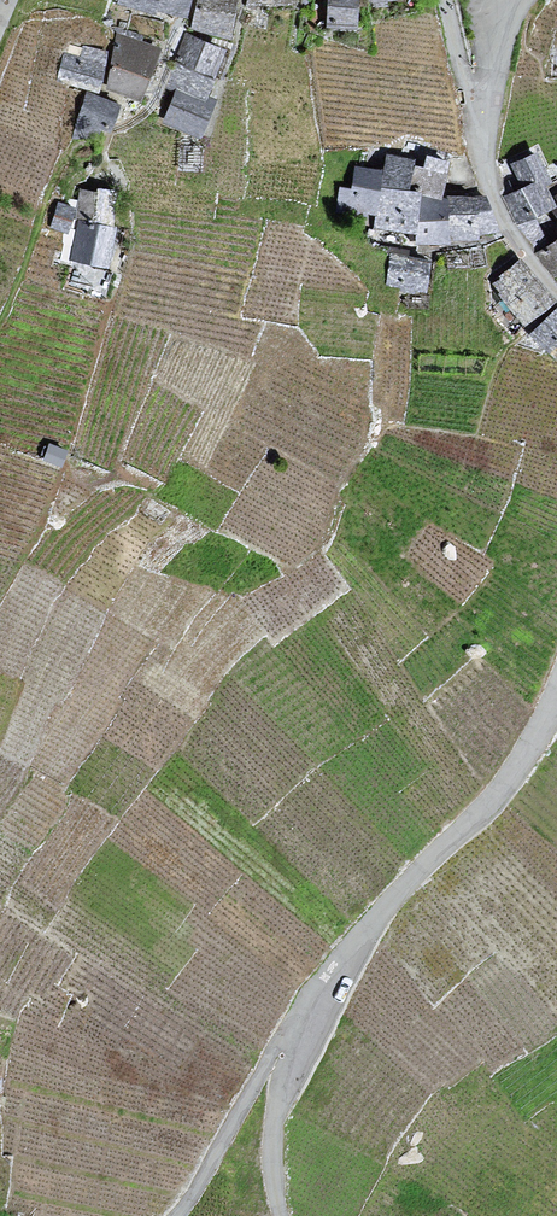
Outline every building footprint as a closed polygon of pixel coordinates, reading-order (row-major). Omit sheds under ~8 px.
[(189,0),(119,0),(119,2),(154,11),(155,6),(157,7),(186,14),(189,0)] [(195,28),(227,36),(236,0),(202,0),(195,28)] [(355,29),(357,0),(330,0),(328,26),(355,29)] [(224,52),(187,36),(176,60),(166,83),(179,88),(165,121),(199,136),(214,100),(205,96),(214,76),(224,52)] [(120,39),(107,88),(144,99),(158,49),(120,39)] [(65,56),(59,79),(98,89),(106,56),(84,50),(82,60),(65,56)] [(87,95),(74,135),(85,139),(89,125),(108,131),(116,104),(87,95)] [(550,208),(545,198),(539,187),(549,182),(535,154),(512,165),(524,189),(518,192),(505,198),(518,224),(534,244),(545,239),(534,216),(550,208)] [(415,161),(388,157),(384,191),(377,227),(384,228),(419,234),(418,243),(424,243),(450,243),(450,240),(454,239),(479,239),(479,233),(482,233),(497,231),(486,197),(478,198),(449,198),(422,199),(423,193),(409,192),(410,187),(443,195),(451,164),(428,160),(426,169),(419,167),(414,166),(415,161)] [(380,171),(357,169),(354,191),(341,189),(339,208),(376,212),(380,171)] [(81,192),(80,221),(113,228),(114,193),(100,191),(100,195),(81,192)] [(74,210),(60,205),(52,226),(67,231),(74,210)] [(106,266),(113,228),(80,221),(73,260),(106,266)] [(556,274),(556,243),(539,255),(554,276),(556,274)] [(392,256),(388,283),(425,289),(430,262),(392,256)] [(522,261),(493,284),(526,324),(554,301),(522,261)] [(553,345),(556,342),(556,311),(532,334),(548,350),(553,345)] [(67,449),(49,443),(43,461),(62,467),(67,449)]
